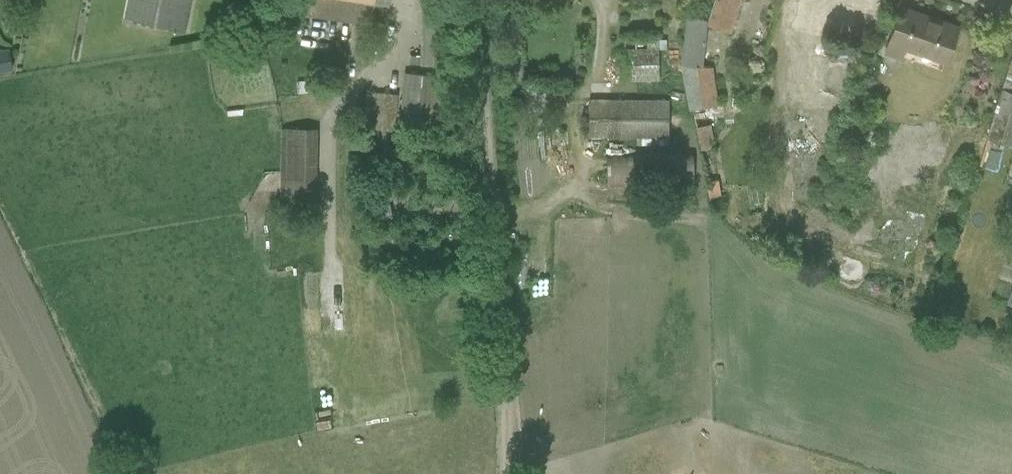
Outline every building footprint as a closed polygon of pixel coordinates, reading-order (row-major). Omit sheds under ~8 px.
[(189,0),(95,0),(88,32),(119,39),(123,20),(182,32),(189,0)] [(409,55),(409,65),(420,65),(445,64),(445,0),(420,0),(420,55),(409,55)] [(707,20),(706,25),(729,33),(739,0),(713,0),(707,20)] [(885,0),(805,0),(804,5),(875,29),(885,0)] [(900,7),(894,26),(884,52),(900,58),(904,47),(945,62),(957,27),(900,7)] [(685,18),(680,66),(688,111),(718,106),(711,67),(701,66),(706,25),(707,20),(685,18)] [(655,35),(622,36),(624,82),(658,80),(655,35)] [(986,137),(1010,145),(1011,139),(1011,48),(1011,51),(986,137)] [(8,49),(0,51),(0,71),(11,69),(8,49)] [(806,98),(838,102),(843,57),(811,54),(806,98)] [(443,75),(404,72),(400,129),(431,131),(433,105),(441,106),(443,75)] [(328,92),(327,81),(296,82),(297,94),(328,92)] [(545,105),(545,106),(565,105),(564,91),(545,91),(545,93),(535,93),(536,105),(545,105)] [(369,112),(367,128),(379,129),(378,161),(391,162),(391,130),(392,130),(393,114),(395,94),(371,92),(369,112)] [(667,137),(667,101),(615,100),(588,100),(587,136),(618,137),(667,137)] [(695,126),(700,149),(713,147),(709,124),(695,126)] [(279,128),(279,210),(279,213),(316,214),(315,179),(316,179),(316,128),(279,128)] [(607,185),(693,182),(692,151),(606,154),(607,185)] [(974,330),(982,333),(985,322),(978,320),(974,330)]
